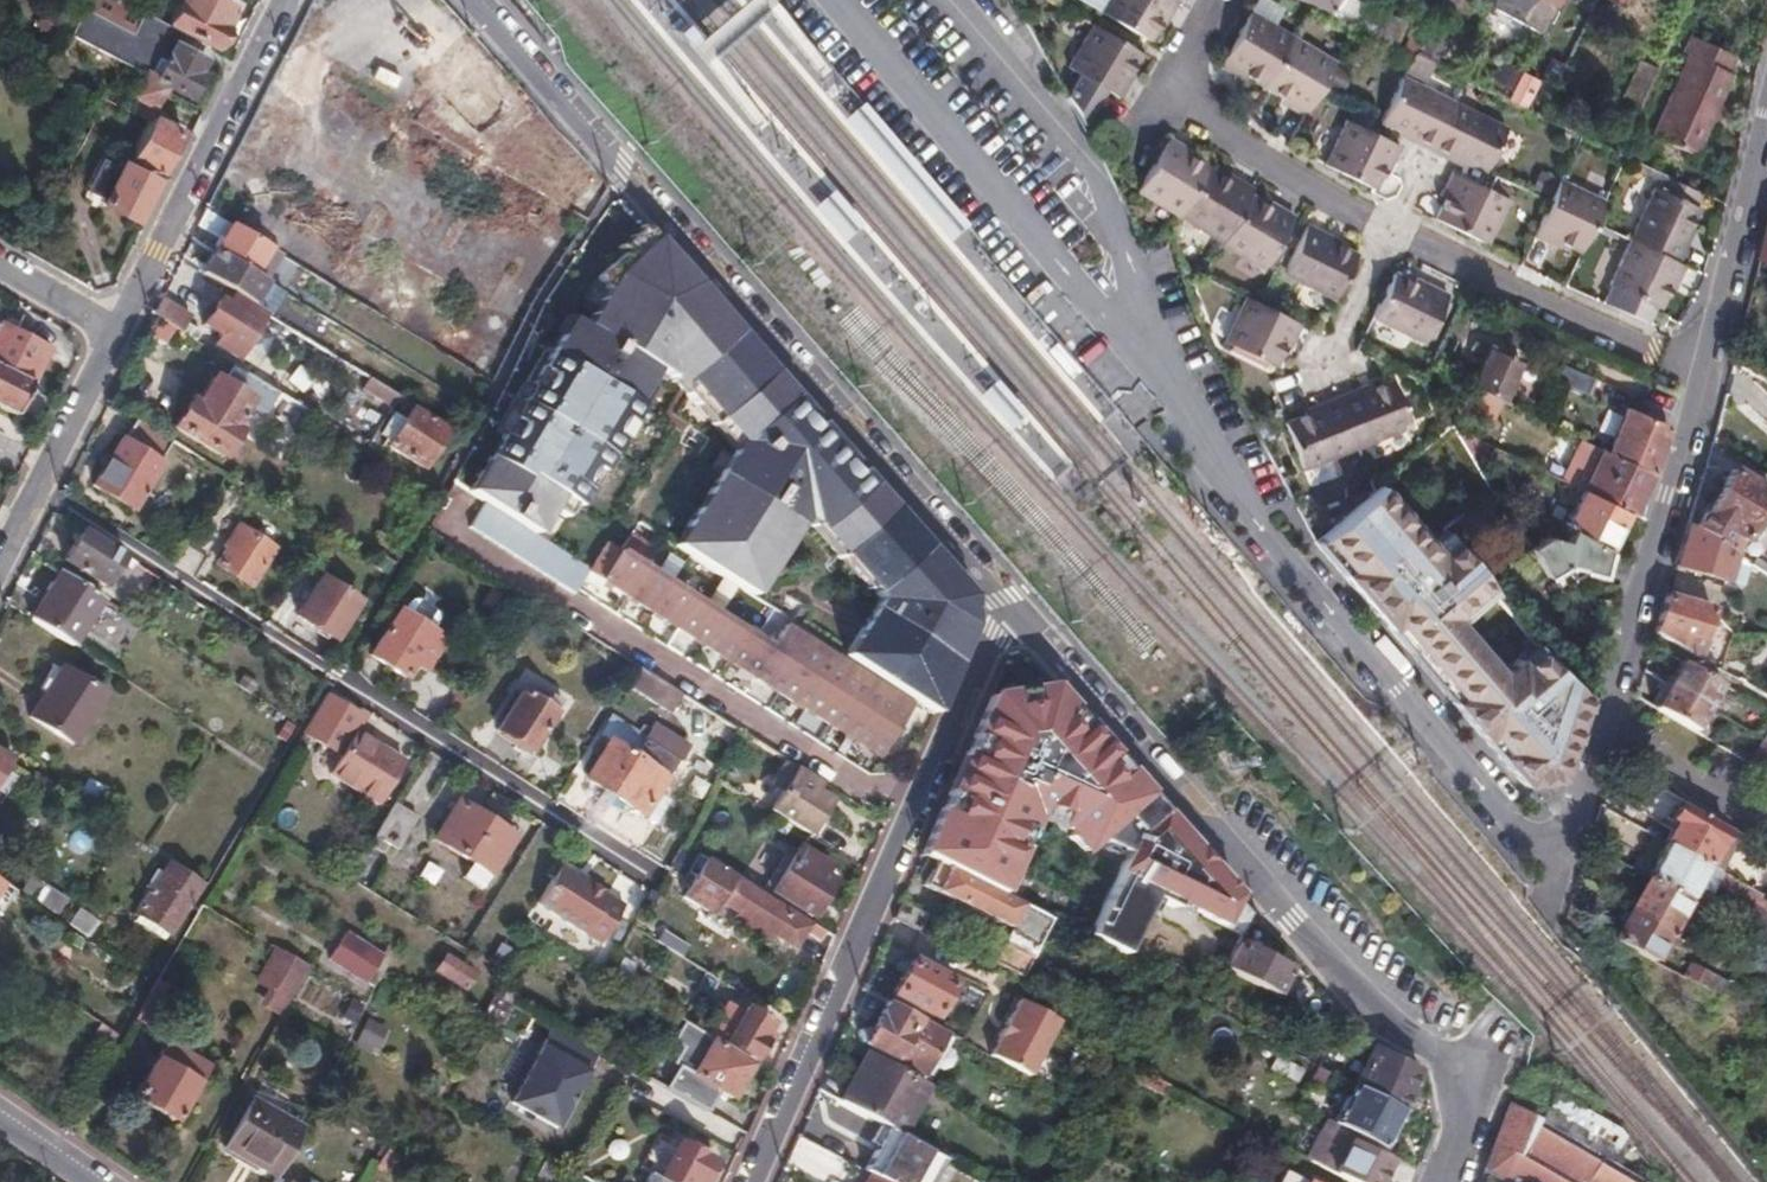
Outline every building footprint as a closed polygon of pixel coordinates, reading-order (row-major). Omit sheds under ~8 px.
[(124,8),(108,0),(87,0),(83,9),(115,25),(124,8)] [(169,21),(214,45),(215,42),(222,45),(232,27),(226,25),(231,16),(224,12),(227,5),(222,2),(223,0),(180,0),(169,21)] [(1173,0),(1103,0),(1099,7),(1146,37),(1163,11),(1166,13),(1173,0)] [(1337,0),(1303,0),(1307,2),(1330,13),(1337,0)] [(1355,0),(1337,0),(1330,13),(1352,24),(1372,33),(1383,13),(1355,0)] [(1489,4),(1541,32),(1557,0),(1491,0),(1489,4)] [(1703,6),(1695,22),(1701,26),(1664,106),(1706,125),(1744,45),(1737,42),(1745,26),(1703,6)] [(124,8),(115,25),(131,33),(140,15),(124,8)] [(1234,67),(1260,82),(1288,35),(1246,11),(1217,61),(1217,62),(1231,71),(1234,67)] [(370,12),(345,44),(359,58),(373,63),(397,35),(370,12)] [(1140,51),(1091,22),(1067,62),(1079,69),(1102,84),(1118,93),(1127,78),(1124,76),(1140,51)] [(678,28),(673,31),(681,41),(685,37),(690,33),(682,24),(678,28)] [(308,26),(298,31),(206,210),(282,256),(482,373),(521,295),(492,278),(544,191),(501,164),(466,138),(452,123),(442,106),(431,80),(423,71),(416,65),(393,63),(376,64),(373,63),(359,58),(345,44),(343,42),(341,39),(334,32),(319,26),(308,26)] [(1331,60),(1288,35),(1260,82),(1288,99),(1285,103),(1301,112),(1317,85),(1331,60)] [(141,98),(132,113),(147,122),(150,117),(162,94),(167,85),(188,97),(200,75),(194,71),(201,59),(173,43),(156,75),(146,69),(132,94),(141,98)] [(1431,61),(1412,53),(1404,68),(1423,77),(1431,61)] [(1622,92),(1641,101),(1656,67),(1637,59),(1622,92)] [(1102,84),(1079,69),(1065,92),(1080,120),(1102,84)] [(1507,98),(1523,106),(1536,80),(1520,72),(1507,98)] [(1413,137),(1429,145),(1452,99),(1400,74),(1380,115),(1416,132),(1413,137)] [(1503,125),(1452,99),(1429,145),(1446,154),(1449,149),(1483,166),(1503,125)] [(948,241),(968,223),(858,100),(837,118),(948,241)] [(1345,116),(1325,156),(1323,160),(1373,185),(1387,157),(1391,159),(1399,142),(1392,139),(1363,124),(1345,116)] [(179,134),(150,117),(147,122),(129,157),(158,172),(179,134)] [(1603,144),(1618,151),(1629,128),(1614,120),(1603,144)] [(1136,188),(1177,213),(1204,165),(1178,151),(1180,147),(1164,138),(1136,188)] [(122,163),(117,173),(98,162),(87,182),(106,192),(101,202),(133,219),(154,180),(122,163)] [(1177,213),(1219,239),(1246,193),(1249,187),(1233,179),(1232,181),(1204,165),(1177,213)] [(1433,215),(1483,240),(1505,197),(1487,187),(1457,172),(1452,169),(1444,183),(1449,187),(1433,215)] [(1557,178),(1547,198),(1530,233),(1546,240),(1549,235),(1578,249),(1592,220),(1602,199),(1557,178)] [(1629,239),(1677,261),(1685,243),(1679,240),(1696,206),(1654,186),(1629,239)] [(1274,210),(1246,193),(1219,239),(1218,241),(1261,267),(1283,229),(1291,216),(1276,208),(1274,210)] [(240,231),(206,210),(198,226),(221,240),(214,252),(265,284),(282,256),(240,231)] [(1757,262),(1766,264),(1766,219),(1757,262)] [(1280,268),(1332,294),(1353,254),(1317,234),(1319,230),(1305,222),(1297,237),(1280,268)] [(704,433),(775,376),(642,223),(610,253),(575,320),(563,317),(462,485),(498,511),(535,534),(545,513),(567,520),(597,474),(604,476),(655,381),(669,385),(704,433)] [(1677,261),(1629,239),(1609,283),(1658,305),(1671,278),(1676,280),(1684,264),(1677,261)] [(252,306),(265,284),(214,252),(200,275),(232,294),(250,306),(252,306)] [(1421,340),(1436,311),(1444,294),(1428,285),(1426,289),(1390,271),(1369,314),(1421,340)] [(1256,300),(1243,293),(1221,337),(1271,362),(1285,334),(1287,335),(1295,320),(1256,300)] [(237,360),(259,326),(243,316),(250,306),(232,294),(225,305),(218,300),(202,327),(220,338),(215,346),(237,360)] [(153,315),(180,332),(189,317),(161,300),(153,315)] [(243,316),(259,326),(260,326),(267,316),(252,306),(250,306),(243,316)] [(29,384),(46,351),(0,327),(0,370),(29,384)] [(1466,383),(1501,400),(1518,361),(1473,341),(1469,349),(1480,354),(1466,383)] [(1560,365),(1554,379),(1585,392),(1591,378),(1560,365)] [(259,381),(235,366),(223,385),(213,379),(195,407),(189,403),(173,428),(222,458),(238,432),(231,428),(247,402),(259,381)] [(29,384),(0,370),(0,410),(13,416),(29,384)] [(1332,392),(1351,442),(1406,420),(1388,374),(1353,388),(1352,384),(1332,392)] [(840,556),(891,511),(775,376),(704,433),(721,450),(665,545),(767,601),(808,527),(836,559),(840,556)] [(1548,376),(1545,383),(1551,386),(1554,379),(1548,376)] [(391,407),(397,396),(368,378),(362,389),(391,407)] [(259,381),(247,402),(267,415),(280,394),(259,381)] [(1486,430),(1501,400),(1466,383),(1452,414),(1486,430)] [(1297,462),(1351,442),(1332,392),(1317,398),(1318,401),(1279,416),(1297,462)] [(413,409),(389,447),(422,468),(446,430),(413,409)] [(1607,451),(1652,472),(1666,426),(1635,413),(1624,409),(1611,441),(1607,451)] [(170,442),(135,420),(124,439),(121,437),(92,486),(133,510),(162,461),(159,460),(170,442)] [(1451,425),(1475,465),(1487,443),(1451,425)] [(1584,440),(1607,451),(1611,441),(1588,431),(1584,440)] [(1624,511),(1639,518),(1652,472),(1607,451),(1584,440),(1580,438),(1560,479),(1580,489),(1624,511)] [(1721,547),(1729,534),(1743,542),(1766,502),(1766,491),(1729,468),(1692,529),(1721,547)] [(1377,485),(1313,538),(1406,648),(1412,643),(1456,694),(1451,699),(1491,748),(1519,781),(1555,775),(1582,694),(1545,659),(1529,641),(1496,668),(1456,616),(1491,591),(1443,529),(1425,541),(1377,485)] [(1564,527),(1606,548),(1624,511),(1580,489),(1561,525),(1564,527)] [(293,532),(300,521),(282,510),(275,522),(293,532)] [(535,534),(498,511),(483,534),(586,602),(601,580),(601,579),(577,563),(535,534)] [(881,596),(837,659),(929,716),(966,627),(972,595),(891,511),(840,556),(881,596)] [(1606,548),(1627,559),(1639,518),(1624,511),(1606,548)] [(1734,555),(1721,547),(1692,529),(1685,525),(1673,566),(1725,582),(1734,555)] [(238,526),(227,542),(233,546),(220,566),(250,585),(274,549),(238,526)] [(1627,559),(1606,548),(1564,527),(1559,538),(1545,534),(1528,544),(1543,573),(1561,564),(1620,579),(1627,559)] [(124,556),(83,531),(64,560),(103,587),(124,556)] [(577,563),(601,579),(619,550),(596,535),(577,563)] [(601,579),(601,580),(880,756),(911,706),(837,659),(784,625),(770,646),(619,550),(601,579)] [(376,569),(388,576),(396,564),(384,556),(376,569)] [(32,619),(73,645),(102,599),(61,573),(32,619)] [(297,616),(334,640),(357,602),(320,579),(297,616)] [(1654,630),(1697,655),(1706,626),(1711,608),(1664,594),(1654,630)] [(401,614),(431,633),(436,623),(435,613),(418,603),(407,605),(401,614)] [(431,633),(401,614),(398,612),(370,656),(404,677),(414,661),(424,668),(441,642),(433,637),(434,635),(431,633)] [(1697,655),(1705,660),(1714,629),(1706,626),(1697,655)] [(1667,683),(1708,708),(1722,684),(1680,660),(1667,683)] [(62,668),(30,717),(72,745),(105,696),(62,668)] [(1696,730),(1708,708),(1667,683),(1653,706),(1696,730)] [(1150,798),(1054,686),(986,689),(921,851),(1005,895),(1042,814),(1080,860),(1150,798)] [(498,729),(531,751),(555,714),(521,692),(498,729)] [(326,697),(303,735),(341,758),(330,777),(379,806),(405,763),(356,733),(365,720),(326,697)] [(610,719),(600,736),(609,742),(586,778),(645,813),(667,778),(675,784),(687,765),(610,719)] [(1766,760),(1766,743),(1761,739),(1748,761),(1762,769),(1766,760)] [(0,751),(0,773),(10,758),(0,751)] [(770,811),(808,835),(831,800),(815,791),(820,783),(784,760),(769,783),(782,792),(770,811)] [(1132,839),(1163,816),(1150,798),(1080,860),(1053,919),(1081,933),(1078,939),(1123,960),(1126,955),(1153,899),(1113,878),(1132,839)] [(458,802),(435,839),(492,874),(515,838),(458,802)] [(1676,822),(1666,842),(1707,864),(1715,869),(1735,835),(1678,803),(1669,818),(1676,822)] [(395,804),(376,835),(397,848),(417,817),(395,804)] [(1239,898),(1163,816),(1132,839),(1113,878),(1153,899),(1220,933),(1225,924),(1239,899),(1239,898)] [(1688,899),(1707,864),(1666,842),(1655,859),(1639,850),(1630,866),(1646,876),(1688,899)] [(823,876),(829,864),(800,847),(771,893),(809,917),(832,881),(823,876)] [(737,911),(771,932),(792,946),(804,928),(747,892),(751,886),(703,857),(682,894),(709,910),(716,898),(737,911)] [(626,904),(577,875),(579,872),(559,860),(549,876),(553,878),(538,903),(603,942),(626,904)] [(1078,939),(1081,933),(1053,919),(1005,895),(945,864),(936,860),(923,886),(1006,929),(990,960),(1021,976),(1031,959),(1060,974),(1078,939)] [(161,861),(131,909),(168,933),(199,885),(161,861)] [(1628,909),(1669,933),(1688,899),(1646,876),(1628,909)] [(65,925),(74,911),(42,889),(33,904),(65,925)] [(737,911),(716,898),(709,910),(706,919),(724,931),(737,911)] [(1220,933),(1153,899),(1126,955),(1190,987),(1206,959),(1220,966),(1239,932),(1225,924),(1220,933)] [(1251,912),(1239,899),(1225,924),(1239,932),(1251,912)] [(79,909),(69,924),(90,937),(99,922),(79,909)] [(1669,933),(1628,909),(1611,939),(1653,962),(1669,933)] [(766,939),(771,932),(737,911),(733,918),(766,939)] [(375,987),(384,970),(397,943),(388,938),(378,954),(347,933),(331,958),(375,987)] [(1287,968),(1234,941),(1220,966),(1273,994),(1287,968)] [(265,1007),(281,1017),(308,968),(280,952),(260,984),(273,992),(265,1007)] [(445,955),(436,970),(465,988),(474,973),(445,955)] [(890,994),(932,1016),(952,982),(909,959),(890,994)] [(1690,962),(1683,975),(1721,994),(1728,982),(1690,962)] [(151,993),(135,1019),(146,1026),(161,1000),(151,993)] [(1297,1007),(1321,1019),(1328,1007),(1303,995),(1297,1007)] [(989,1056),(1027,1077),(1056,1022),(1018,1001),(1008,1020),(1007,1019),(989,1056)] [(867,1040),(922,1070),(943,1032),(888,1002),(867,1040)] [(650,1028),(655,1032),(668,1011),(662,1007),(650,1028)] [(765,1033),(772,1023),(745,1007),(725,1043),(753,1060),(768,1035),(765,1033)] [(1321,1019),(1297,1007),(1288,1026),(1319,1042),(1323,1035),(1332,1039),(1338,1028),(1321,1019)] [(668,1011),(655,1032),(665,1038),(655,1053),(661,1057),(652,1070),(647,1079),(706,1112),(719,1090),(731,1098),(751,1064),(712,1041),(714,1038),(668,1011)] [(943,1032),(922,1070),(930,1075),(951,1036),(943,1032)] [(134,1097),(174,1121),(206,1067),(167,1043),(134,1097)] [(1362,1065),(1408,1090),(1416,1068),(1372,1046),(1362,1065)] [(586,1071),(540,1047),(510,1102),(558,1127),(586,1071)] [(838,1100),(900,1135),(928,1084),(866,1050),(838,1100)] [(1398,1111),(1408,1090),(1362,1065),(1351,1085),(1397,1109),(1398,1111)] [(1376,1147),(1397,1109),(1351,1085),(1331,1122),(1376,1147)] [(1500,1181),(1640,1181),(1616,1168),(1630,1143),(1620,1130),(1555,1094),(1541,1124),(1510,1108),(1488,1164),(1485,1173),(1500,1181)] [(936,1154),(900,1135),(838,1100),(832,1097),(821,1115),(924,1175),(936,1154)] [(226,1150),(275,1177),(303,1129),(252,1102),(226,1150)] [(1324,1136),(1331,1122),(1302,1106),(1295,1120),(1324,1136)] [(808,1139),(868,1173),(877,1159),(817,1125),(808,1139)] [(1351,1181),(1374,1181),(1384,1162),(1346,1142),(1331,1171),(1351,1181)] [(677,1145),(660,1177),(652,1173),(648,1181),(700,1181),(710,1163),(677,1145)] [(547,1156),(538,1171),(549,1178),(559,1163),(547,1156)] [(868,1173),(863,1181),(884,1181),(868,1173)]
